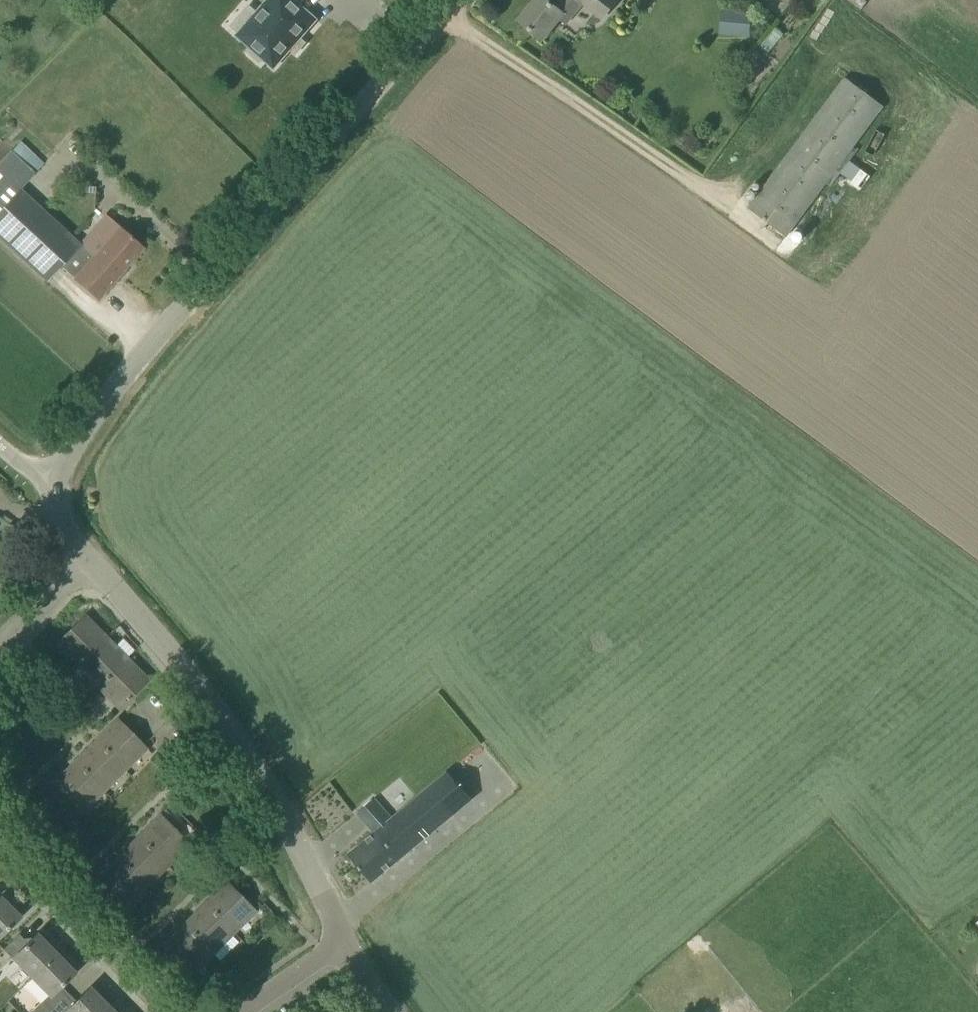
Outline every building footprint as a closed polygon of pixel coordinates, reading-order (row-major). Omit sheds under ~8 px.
[(258,12),(261,15),(241,38),(251,47),(247,51),(260,63),(264,58),(274,67),(316,19),(300,5),(304,0),(268,0),(258,12)] [(564,0),(562,0),(556,7),(548,0),(535,0),(519,20),(542,39),(560,18),(566,23),(577,10),(564,0)] [(577,10),(583,2),(603,18),(618,0),(564,0),(577,10)] [(750,36),(752,10),(721,8),(719,34),(750,36)] [(786,236),(883,105),(846,77),(748,208),(786,236)] [(19,140),(0,160),(0,235),(32,200),(20,188),(43,162),(19,140)] [(85,183),(85,180),(72,179),(71,195),(84,196),(85,189),(85,183)] [(32,200),(0,235),(0,238),(46,280),(60,265),(75,278),(74,278),(99,299),(143,248),(119,227),(94,256),(32,200)] [(55,644),(76,666),(106,636),(85,615),(55,644)] [(76,666),(97,687),(127,657),(106,636),(76,666)] [(127,657),(97,687),(119,708),(149,679),(127,657)] [(96,739),(125,770),(147,748),(117,718),(96,739)] [(125,770),(96,739),(74,761),(104,791),(125,770)] [(74,761),(53,782),(83,812),(104,791),(74,761)] [(372,882),(472,799),(449,771),(392,818),(375,799),(358,813),(375,832),(348,854),(372,882)] [(193,782),(183,792),(195,805),(205,794),(193,782)] [(139,835),(168,865),(190,844),(160,814),(139,835)] [(139,835),(117,856),(147,887),(168,865),(139,835)] [(147,887),(117,856),(96,878),(125,908),(147,887)] [(205,902),(234,932),(256,911),(226,881),(205,902)] [(20,915),(1,896),(0,897),(0,935),(20,915)] [(234,932),(205,902),(183,923),(213,954),(234,932)] [(213,954),(183,923),(162,944),(164,947),(173,956),(192,975),(213,954)] [(31,977),(56,952),(37,933),(12,957),(31,977)] [(164,947),(154,955),(164,965),(173,956),(164,947)] [(56,952),(31,977),(50,996),(75,971),(56,952)] [(66,1011),(103,1011),(109,1006),(90,986),(65,1011),(66,1011)] [(53,1009),(44,1000),(32,1011),(49,1011),(53,1009)]
